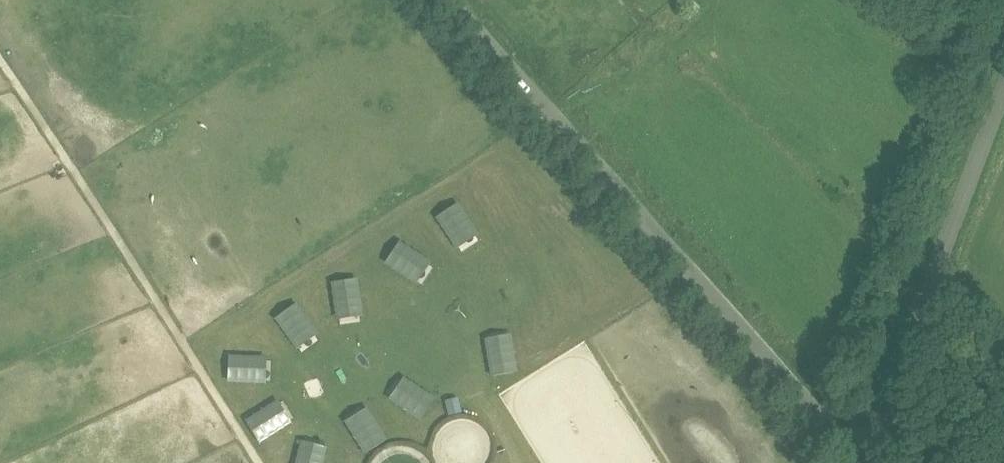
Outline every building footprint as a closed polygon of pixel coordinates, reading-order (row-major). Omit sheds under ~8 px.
[(906,420),(902,432),(910,435),(914,423),(906,420)]
